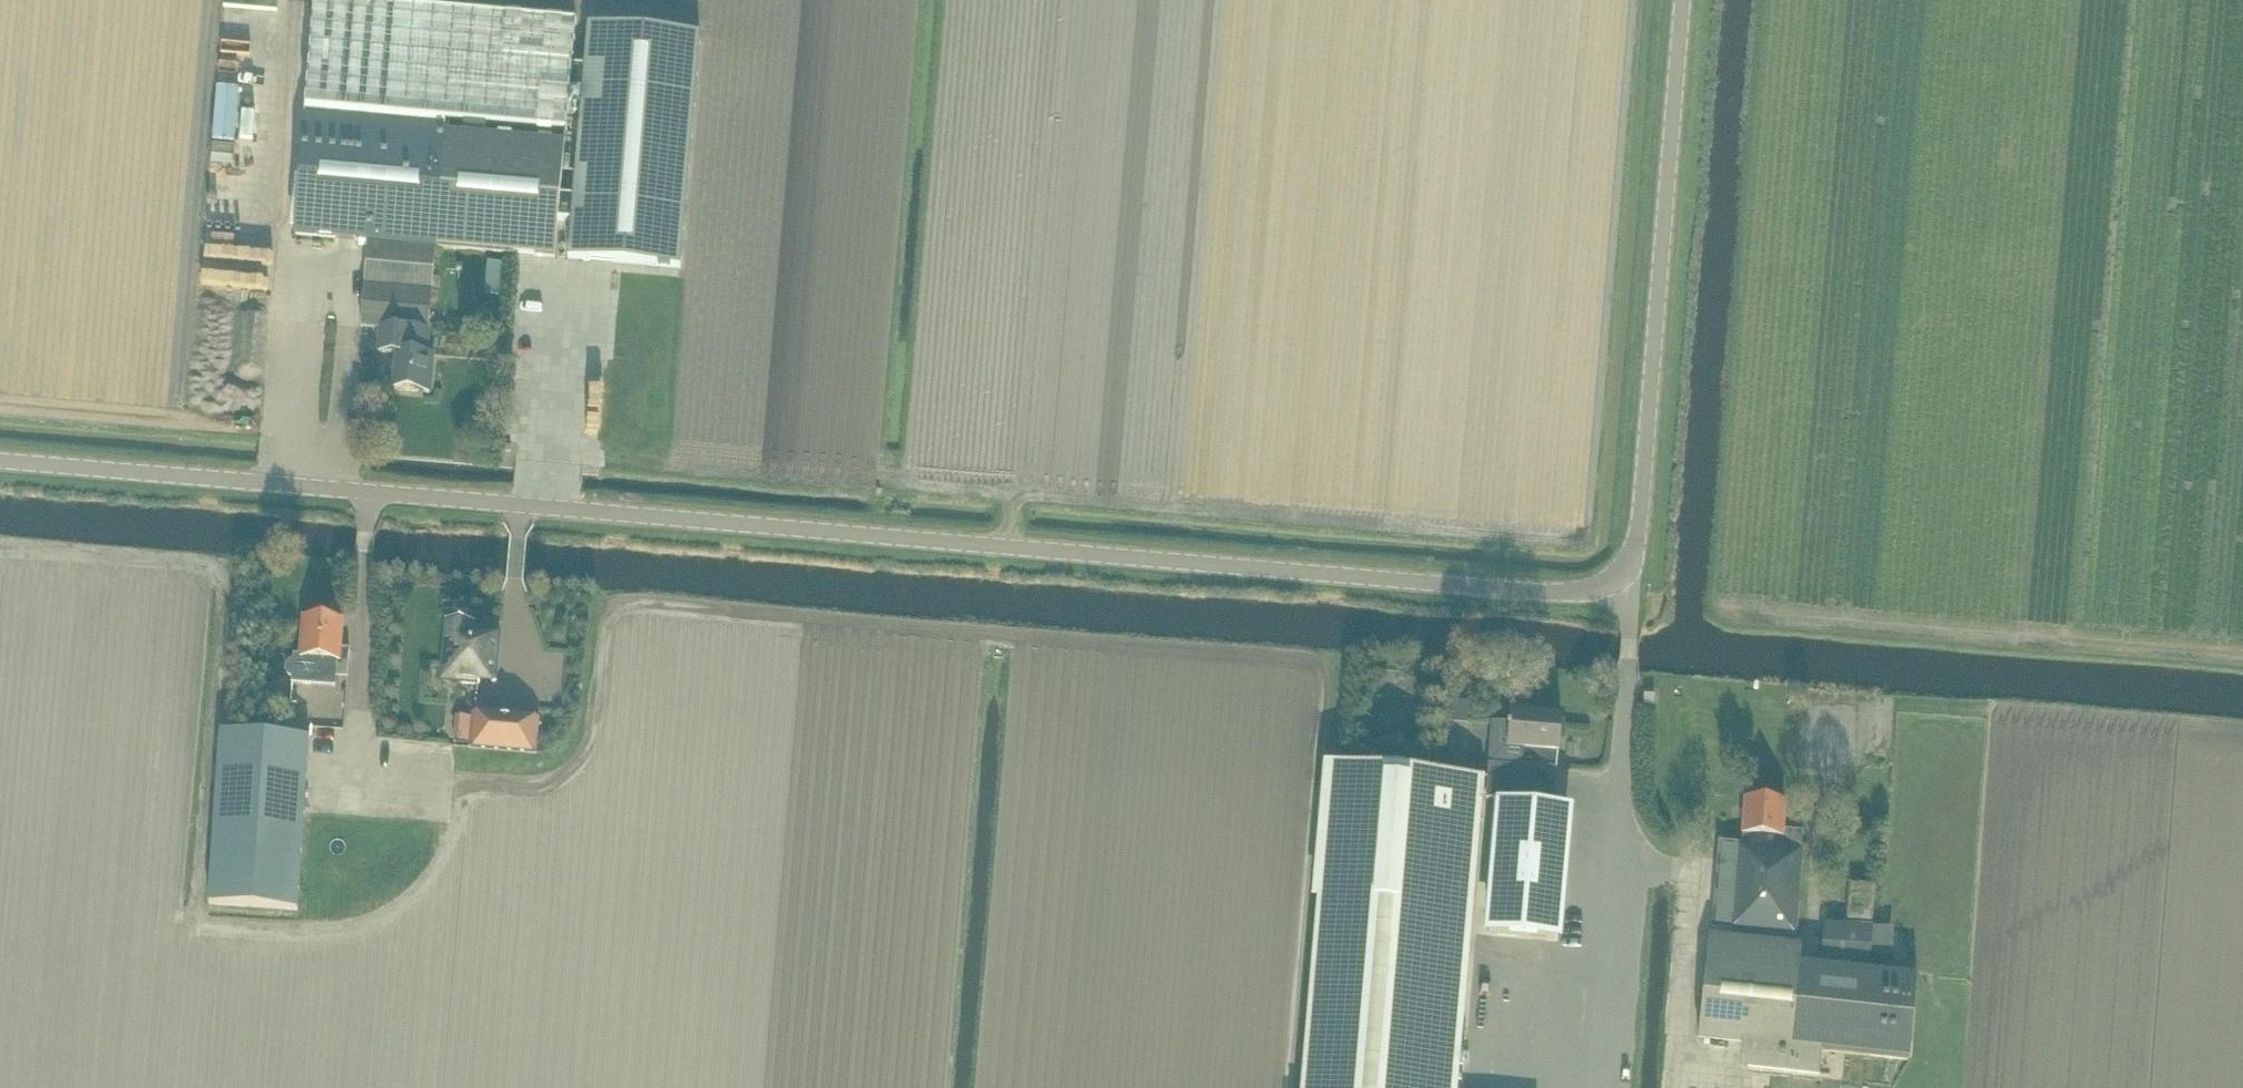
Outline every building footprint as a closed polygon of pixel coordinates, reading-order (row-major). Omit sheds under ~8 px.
[(307,110),(428,121),(466,124),(465,135),(486,137),(487,126),(567,133),(571,92),(573,68),(577,25),(316,2),(307,110)] [(561,198),(559,222),(572,223),(569,261),(681,270),(701,37),(590,27),(586,69),(573,68),(571,92),(584,93),(575,199),(561,198)] [(245,135),(248,80),(226,79),(223,134),(245,135)] [(465,135),(447,134),(306,121),(296,236),(369,243),(362,328),(382,330),(380,354),(399,355),(395,392),(430,395),(434,357),(427,356),(429,334),(430,334),(437,249),(556,259),(559,222),(561,198),(566,144),(486,137),(465,135)] [(251,171),(251,145),(230,145),(231,171),(251,171)] [(340,650),(342,622),(306,619),(303,659),(318,661),(317,677),(337,679),(338,671),(348,672),(347,680),(348,680),(351,651),(340,650)] [(476,623),(444,622),(440,684),(480,688),(480,683),(498,684),(501,633),(475,630),(476,623)] [(1457,711),(1473,711),(1474,691),(1458,690),(1457,711)] [(1531,719),(1531,716),(1512,714),(1511,727),(1493,726),(1488,801),(1503,802),(1553,806),(1556,770),(1552,770),(1554,753),(1559,754),(1562,718),(1561,718),(1561,721),(1535,719),(1531,719)] [(456,717),(454,744),(469,746),(471,720),(472,718),(456,717)] [(539,723),(471,720),(469,746),(469,751),(536,757),(539,723)] [(299,912),(312,740),(223,734),(210,906),(299,912)] [(1333,766),(1330,766),(1302,1087),(1442,1087),(1468,778),(1421,774),(1333,766)] [(1783,831),(1785,803),(1745,800),(1742,845),(1719,843),(1715,930),(1797,935),(1802,832),(1783,831)] [(1553,806),(1503,802),(1503,804),(1502,804),(1491,937),(1557,942),(1568,810),(1553,809),(1553,806)] [(1824,924),(1823,938),(1821,965),(1870,969),(1871,955),(1889,956),(1891,929),(1824,924)] [(1916,974),(1798,965),(1706,957),(1699,1041),(1752,1046),(1749,1072),(1821,1078),(1823,1051),(1909,1058),(1916,974)] [(1896,1086),(1897,1057),(1850,1056),(1849,1085),(1896,1086)]
